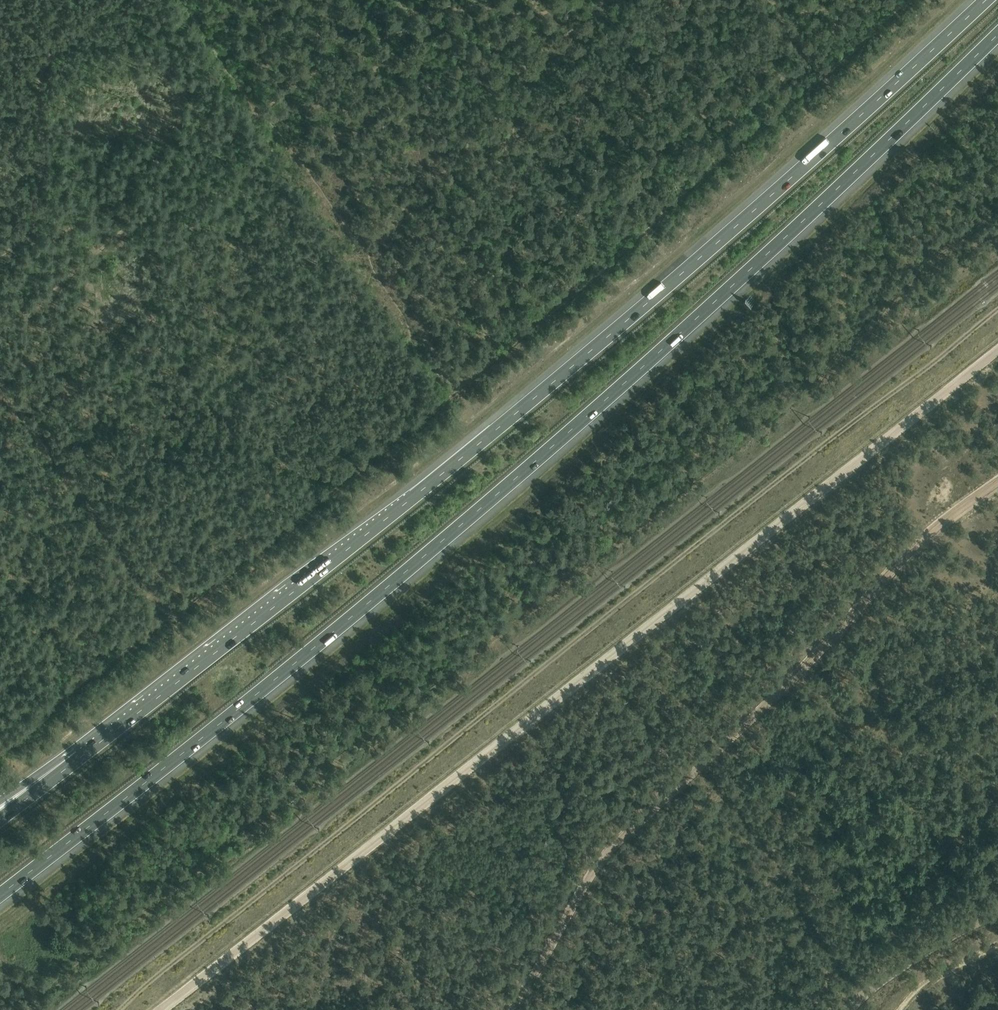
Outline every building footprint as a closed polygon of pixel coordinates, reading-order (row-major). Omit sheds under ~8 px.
[(717,321),(726,313),(720,307),(712,316),(717,321)] [(710,328),(716,324),(712,319),(706,323),(710,328)]
